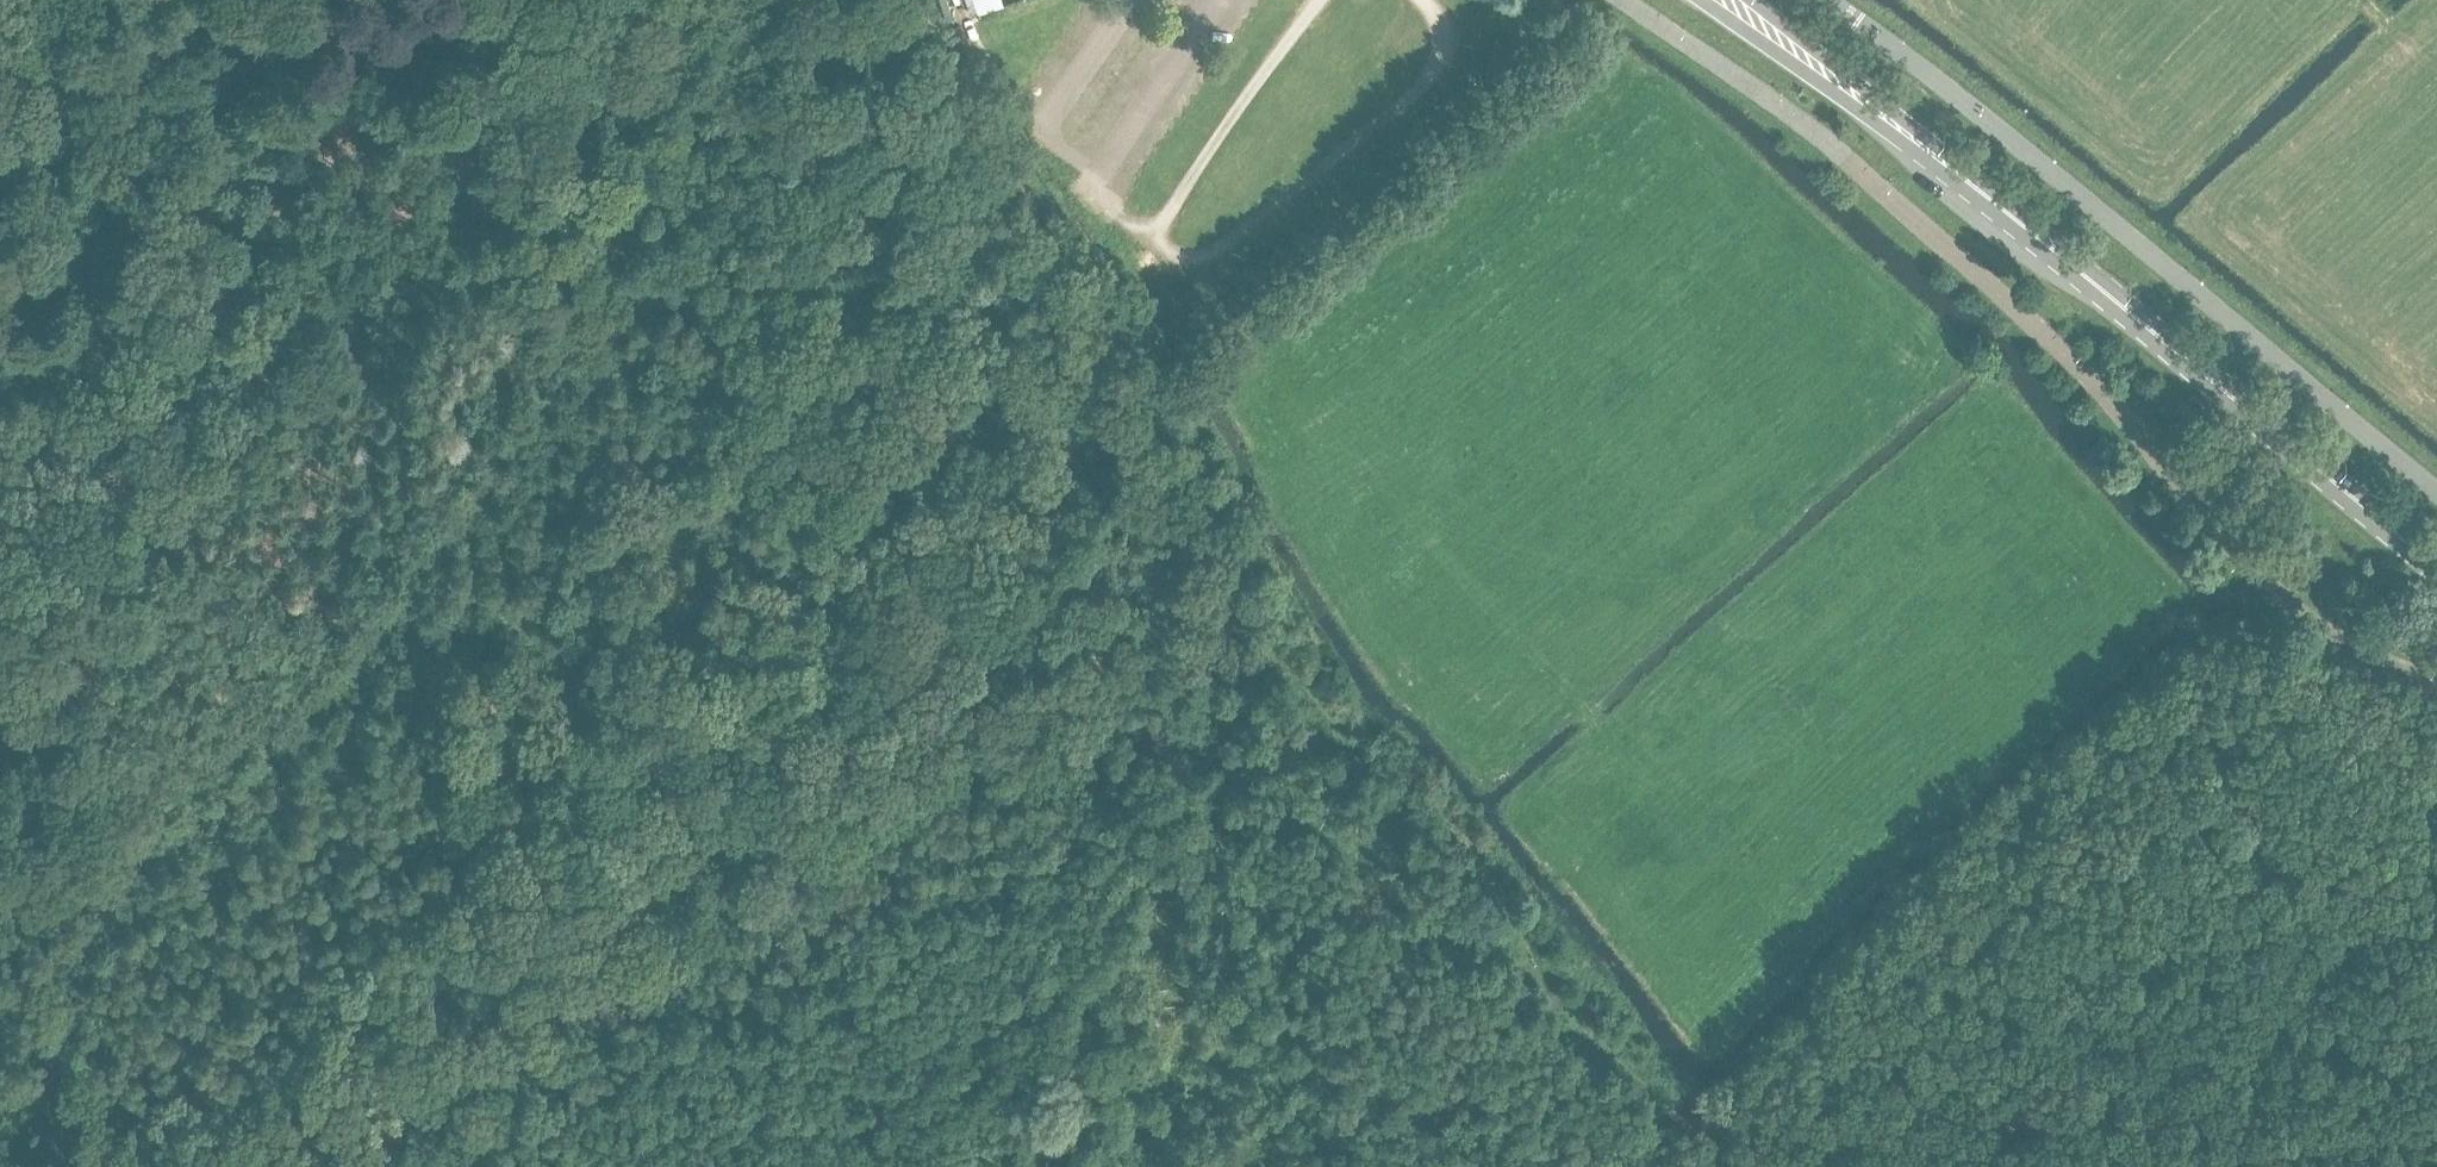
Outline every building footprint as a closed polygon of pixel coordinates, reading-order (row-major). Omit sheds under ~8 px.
[(978,13),(1004,5),(1002,0),(974,0),(978,13)]
